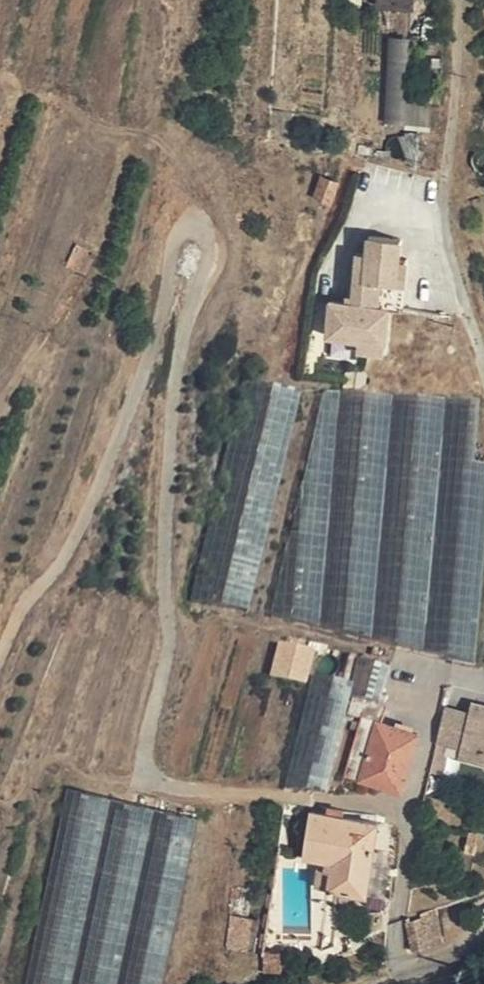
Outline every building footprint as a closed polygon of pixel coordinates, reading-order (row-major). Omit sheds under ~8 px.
[(406,103),(409,39),(388,38),(384,124),(406,124),(406,103)] [(406,124),(430,126),(431,105),(406,103),(406,124)] [(406,161),(420,164),(423,143),(405,140),(406,141),(408,145),(409,150),(408,151),(406,161)] [(337,184),(321,179),(314,197),(331,204),(337,184)] [(401,238),(368,235),(366,252),(362,303),(352,303),(329,302),(326,337),(358,340),(385,342),(388,307),(391,282),(404,283),(407,258),(399,257),(401,238)] [(96,253),(77,244),(66,267),(85,275),(96,253)] [(362,303),(366,252),(356,251),(352,303),(362,303)] [(402,308),(404,283),(391,282),(388,307),(402,308)] [(385,352),(385,342),(358,340),(357,349),(385,352)] [(193,597),(248,611),(300,391),(245,378),(193,597)] [(473,666),(483,540),(483,466),(472,465),(478,403),(323,391),(272,616),(473,666)] [(289,649),(290,645),(279,642),(271,676),(305,685),(313,651),(295,646),(294,650),(289,649)] [(328,645),(320,643),(319,654),(326,656),(328,645)] [(348,697),(351,698),(377,705),(389,669),(357,659),(351,684),(352,684),(348,697)] [(352,684),(351,684),(312,674),(284,788),(325,793),(348,697),(352,684)] [(377,705),(351,698),(347,715),(360,720),(344,776),(402,792),(419,734),(382,723),(387,707),(377,705)] [(470,702),(467,711),(458,744),(458,745),(483,752),(483,705),(470,702)] [(458,744),(467,711),(445,705),(436,738),(458,744)] [(436,738),(425,736),(417,766),(428,769),(436,738)] [(458,745),(456,755),(483,763),(483,752),(458,745)] [(110,800),(66,791),(25,983),(72,983),(110,800)] [(110,800),(72,983),(117,983),(154,809),(110,800)] [(154,809),(117,983),(164,983),(199,818),(154,809)] [(378,821),(310,811),(303,856),(327,860),(325,868),(319,866),(316,886),(367,893),(378,821)] [(467,843),(476,843),(477,834),(468,833),(467,843)] [(476,843),(467,843),(466,852),(475,853),(476,843)] [(381,926),(382,910),(367,910),(367,932),(381,926)] [(421,918),(428,949),(442,944),(435,910),(420,915),(421,918)] [(253,918),(230,915),(227,948),(248,951),(253,918)] [(411,953),(428,949),(421,918),(405,924),(411,953)] [(281,954),(263,955),(263,973),(283,972),(281,954)]
